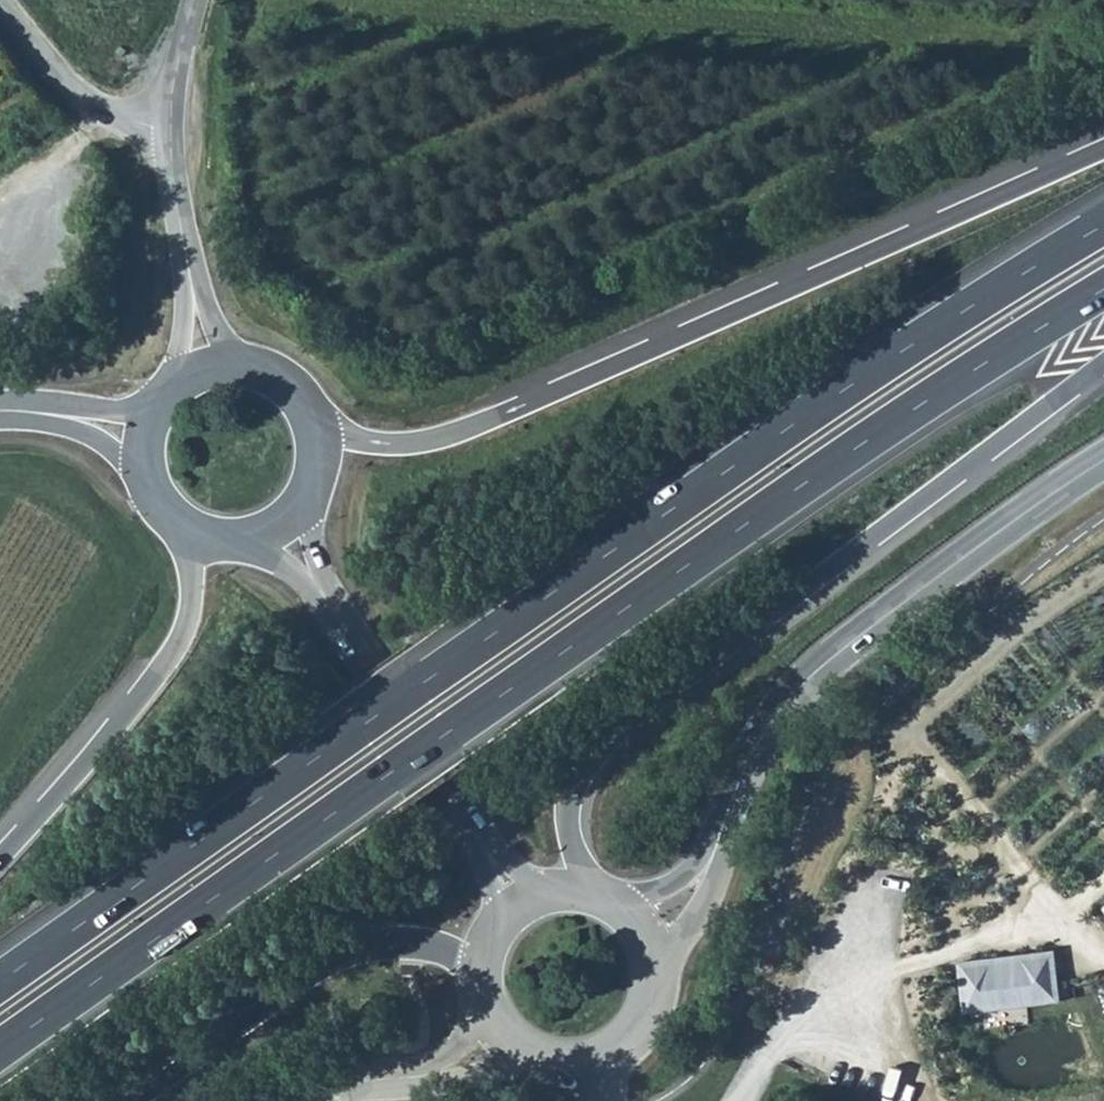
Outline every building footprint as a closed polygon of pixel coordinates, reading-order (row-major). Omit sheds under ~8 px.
[(1047,958),(1017,961),(1021,990),(1050,987),(1047,958)]
